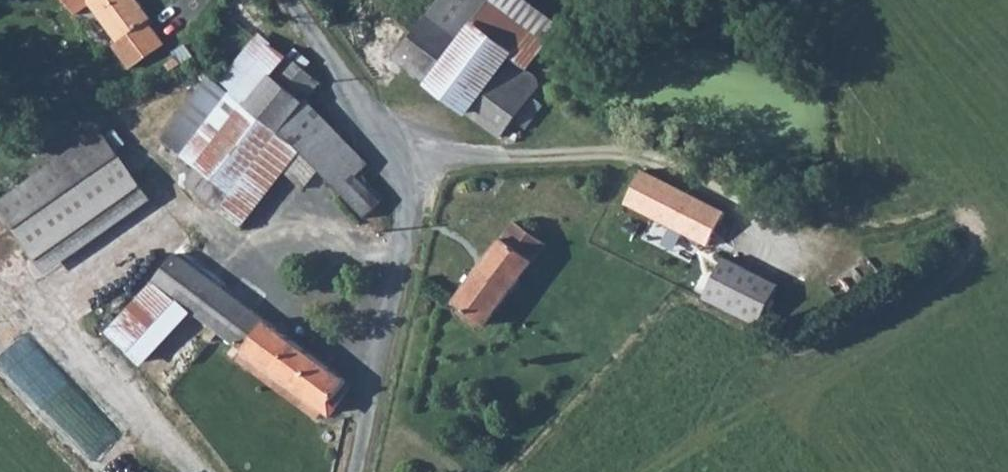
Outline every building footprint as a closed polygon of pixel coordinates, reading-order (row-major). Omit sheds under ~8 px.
[(146,58),(132,38),(154,22),(157,19),(142,0),(91,0),(123,43),(121,45),(136,66),(146,58)] [(426,15),(460,40),(474,22),(491,0),(438,0),(426,15)] [(474,22),(485,30),(513,0),(491,0),(474,22)] [(525,68),(557,24),(525,0),(513,0),(485,30),(509,49),(506,54),(525,68)] [(460,40),(426,15),(396,53),(429,80),(427,82),(439,91),(485,30),(474,22),(460,40)] [(132,38),(146,58),(168,42),(154,22),(132,38)] [(485,30),(439,91),(466,113),(468,110),(499,135),(510,116),(525,125),(539,102),(529,95),(536,86),(537,76),(525,68),(506,54),(509,49),(485,30)] [(252,31),(216,79),(229,89),(266,41),(252,31)] [(302,94),(316,75),(284,51),(282,55),(266,41),(229,89),(277,127),(302,94)] [(216,79),(210,75),(164,138),(195,162),(183,179),(220,207),(277,127),(229,89),(216,79)] [(366,158),(302,94),(277,127),(312,163),(363,215),(377,198),(355,173),(366,158)] [(33,251),(137,181),(101,126),(0,193),(0,202),(33,251)] [(277,127),(220,207),(239,221),(281,168),(297,180),(312,163),(277,127)] [(699,239),(709,244),(726,209),(641,165),(622,201),(625,203),(616,221),(689,260),(699,239)] [(515,215),(480,265),(511,288),(546,240),(515,215)] [(722,250),(699,297),(752,324),(775,276),(722,250)] [(239,347),(268,369),(290,338),(171,251),(150,280),(180,302),(239,347)] [(511,288),(480,265),(457,296),(486,321),(511,288)] [(118,324),(141,354),(180,302),(150,280),(118,324)] [(136,360),(141,354),(118,324),(108,339),(136,360)] [(268,369),(322,409),(344,377),(290,338),(268,369)] [(230,361),(259,382),(268,369),(239,347),(230,361)] [(312,422),(322,409),(268,369),(259,382),(312,422)]
